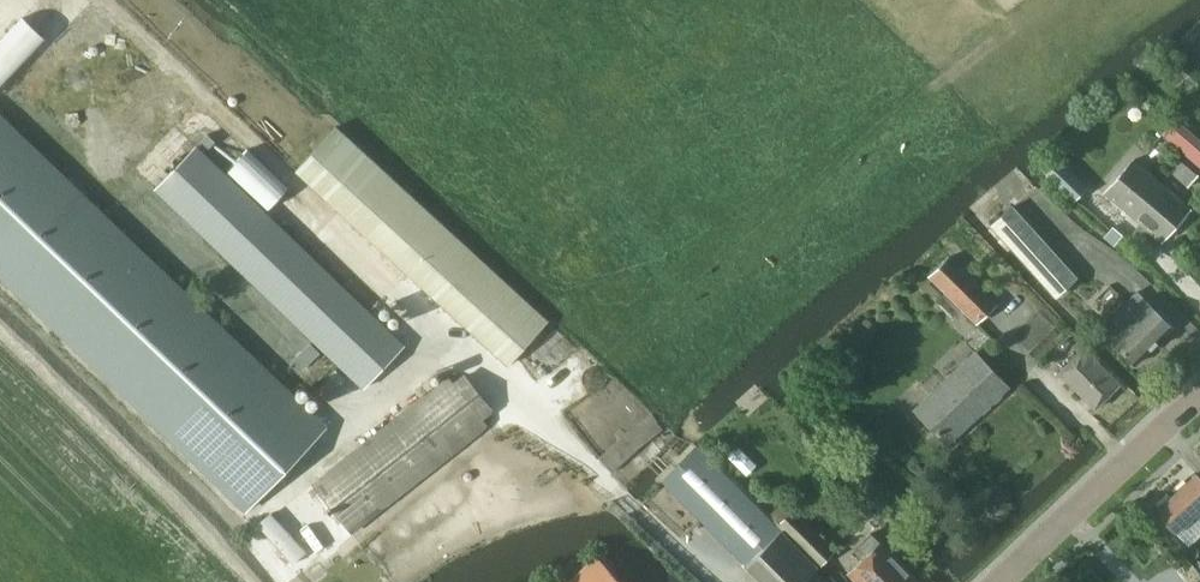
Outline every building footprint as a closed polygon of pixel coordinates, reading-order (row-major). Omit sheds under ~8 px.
[(0,38),(0,85),(45,35),(22,14),(0,38)] [(1199,158),(1199,130),(1174,112),(1161,131),(1199,158)] [(246,510),(327,425),(0,113),(0,275),(246,510)] [(509,365),(514,359),(549,320),(337,125),(296,169),(509,365)] [(363,389),(365,387),(406,343),(197,144),(154,188),(363,389)] [(243,148),(223,166),(266,205),(284,186),(243,148)] [(1060,161),(1051,154),(1038,167),(1046,174),(1046,175),(1072,200),(1087,186),(1061,160),(1060,161)] [(1162,240),(1191,207),(1135,158),(1105,193),(1162,240)] [(1188,187),(1199,174),(1180,159),(1169,170),(1188,187)] [(1056,297),(1078,277),(1013,204),(990,224),(1056,297)] [(929,275),(963,309),(977,323),(998,303),(949,255),(929,275)] [(1135,364),(1173,326),(1137,291),(1104,324),(1109,329),(1105,333),(1135,364)] [(1095,408),(1120,383),(1083,348),(1060,372),(1095,408)] [(972,419),(1007,385),(974,350),(914,407),(947,442),(950,440),(947,437),(969,416),(972,419)] [(457,385),(449,375),(448,374),(311,482),(352,534),(489,426),(483,418),(494,410),(468,376),(457,385)] [(612,473),(613,472),(665,428),(652,412),(599,457),(612,473)] [(661,479),(764,581),(828,581),(816,570),(818,567),(780,528),(697,445),(661,479)] [(1196,473),(1156,509),(1177,532),(1177,531),(1190,545),(1199,535),(1199,477),(1196,473)] [(780,528),(818,567),(821,564),(824,567),(835,556),(800,520),(794,514),(780,528)] [(870,531),(853,548),(862,557),(849,570),(860,581),(919,581),(879,541),(870,531)] [(596,553),(565,581),(623,581),(596,553)]
